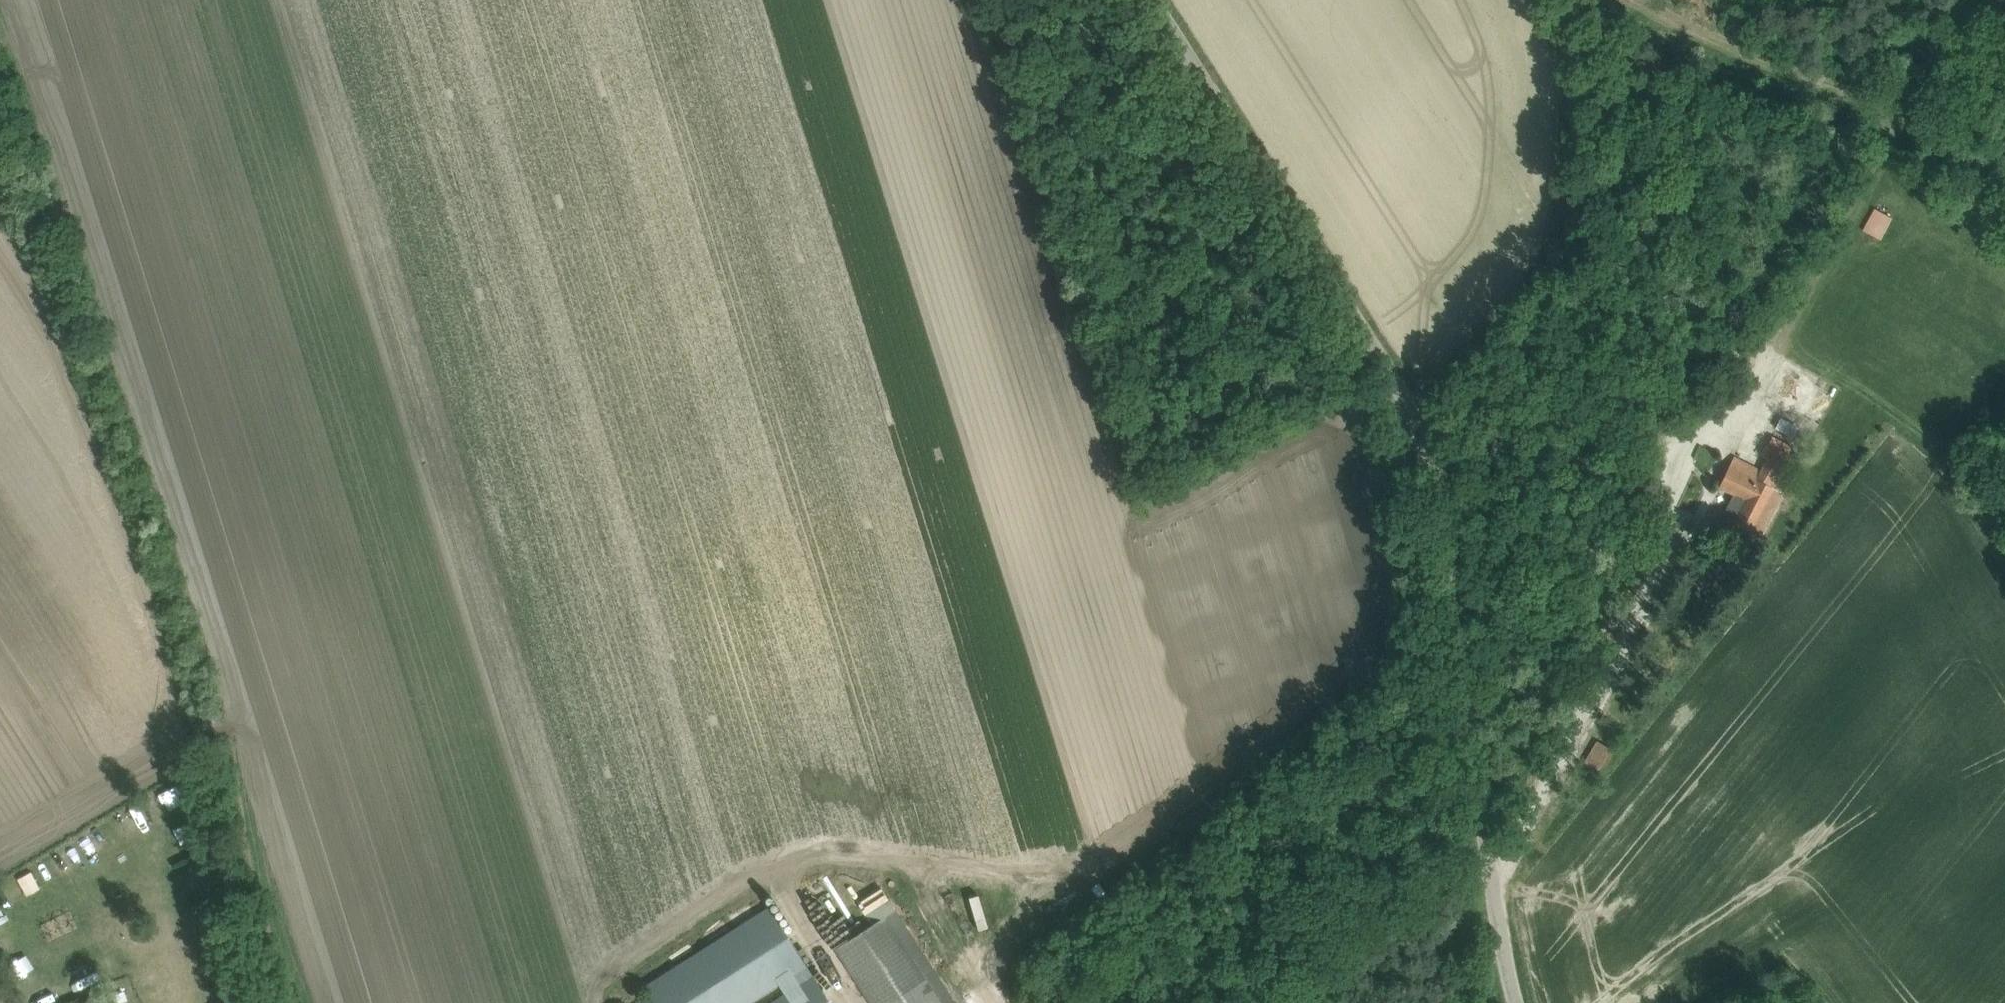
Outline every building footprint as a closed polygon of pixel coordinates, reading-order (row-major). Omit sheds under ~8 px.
[(1892,219),(1891,218),(1874,208),(1862,229),(1880,239),(1892,219)] [(1756,544),(1801,459),(1769,442),(1762,455),(1767,458),(1764,462),(1738,449),(1720,486),(1734,494),(1719,525),(1756,544)] [(1693,573),(1701,559),(1688,552),(1681,567),(1693,573)] [(768,906),(643,986),(650,997),(641,1002),(749,1002),(795,974),(800,983),(768,1002),(830,1002),(768,906)] [(895,910),(836,949),(871,1002),(956,1002),(895,910)]
